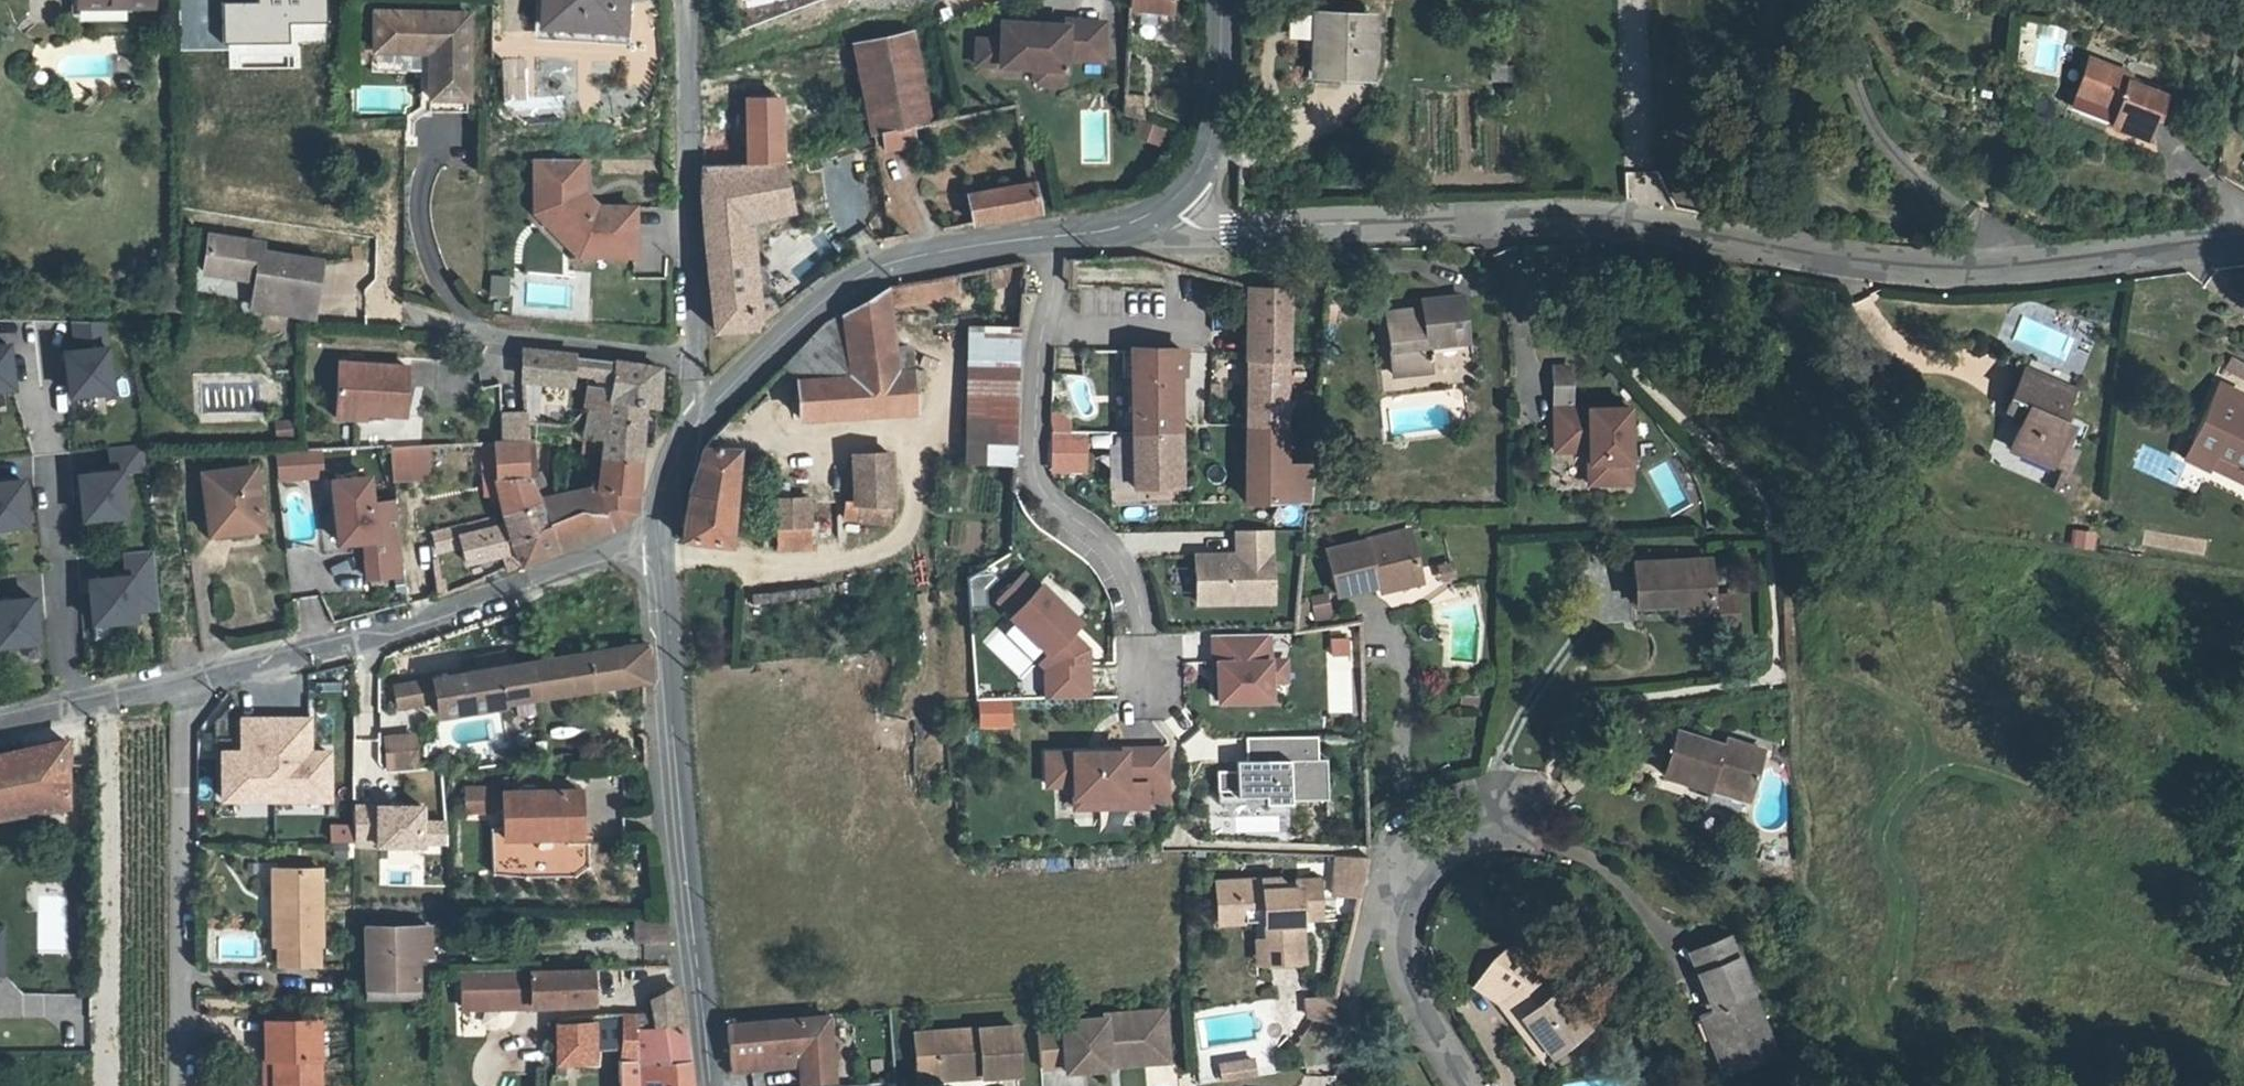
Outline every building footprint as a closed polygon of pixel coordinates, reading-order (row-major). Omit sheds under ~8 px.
[(81,9),(154,8),(154,0),(81,0),(81,9)] [(326,0),(260,0),(260,3),(225,3),(226,42),(291,41),(291,23),(326,22),(326,0)] [(580,27),(581,0),(546,0),(544,25),(580,27)] [(580,27),(626,29),(628,0),(581,0),(580,27)] [(1169,9),(1169,0),(1124,0),(1124,5),(1124,8),(1169,9)] [(411,46),(417,47),(417,9),(380,8),(378,45),(411,46)] [(74,20),(128,20),(128,9),(74,10),(74,20)] [(417,9),(417,47),(426,47),(434,55),(434,70),(434,94),(470,95),(473,10),(417,9)] [(1319,19),(1316,77),(1352,79),(1354,20),(1319,19)] [(1368,80),(1370,21),(1354,20),(1352,79),(1368,80)] [(991,62),(997,68),(1032,69),(1032,80),(1036,86),(1055,87),(1061,82),(1062,60),(1099,62),(1100,25),(1063,23),(1062,28),(1034,27),(1034,31),(1020,30),(1017,26),(999,25),(998,43),(992,43),(991,62)] [(580,36),(580,27),(544,25),(544,35),(580,36)] [(626,29),(580,27),(580,36),(625,39),(626,29)] [(973,67),(997,68),(991,62),(992,43),(974,42),(973,67)] [(911,43),(857,54),(873,134),(883,132),(914,125),(928,123),(911,43)] [(418,69),(434,70),(434,55),(426,47),(417,47),(418,69)] [(2072,97),(2111,114),(2104,132),(2136,145),(2143,123),(2151,126),(2160,101),(2126,86),(2130,78),(2087,61),(2072,97)] [(470,95),(434,94),(433,107),(470,108),(470,95)] [(1139,118),(1140,99),(1122,97),(1121,117),(1139,118)] [(704,101),(702,144),(780,139),(774,100),(704,101)] [(914,125),(883,132),(886,151),(917,145),(914,125)] [(778,311),(763,298),(745,301),(741,221),(791,210),(780,139),(702,144),(701,204),(710,314),(709,329),(749,328),(778,311)] [(580,166),(532,165),(532,219),(537,224),(554,225),(568,239),(568,256),(574,262),(630,263),(631,214),(593,214),(575,194),(580,190),(580,166)] [(1030,184),(967,195),(972,225),(1035,213),(1030,184)] [(554,225),(537,224),(568,256),(568,239),(554,225)] [(262,273),(259,289),(258,293),(307,302),(317,254),(259,243),(259,236),(213,226),(206,263),(262,273)] [(203,278),(259,289),(262,273),(206,263),(203,278)] [(763,298),(778,311),(801,290),(790,273),(763,298)] [(489,274),(489,298),(507,298),(508,275),(489,274)] [(1289,285),(1254,285),(1246,505),(1306,505),(1317,392),(1287,392),(1289,285)] [(884,296),(842,318),(845,351),(886,347),(884,296)] [(845,351),(842,318),(842,315),(828,324),(782,368),(794,381),(794,383),(886,376),(886,347),(845,351)] [(1413,325),(1376,325),(1376,383),(1414,383),(1414,375),(1456,376),(1455,316),(1413,316),(1413,325)] [(116,395),(106,324),(72,323),(75,353),(65,353),(71,399),(116,395)] [(1019,328),(969,328),(968,465),(1017,466),(1019,328)] [(18,392),(12,345),(0,346),(0,394),(18,392)] [(1184,374),(1183,352),(1129,354),(1129,488),(1174,487),(1172,378),(1184,378),(1184,374)] [(1183,352),(1184,374),(1202,373),(1201,352),(1183,352)] [(534,383),(571,385),(572,374),(574,360),(525,356),(524,383),(534,383)] [(2224,369),(2243,378),(2243,362),(2230,356),(2224,369)] [(591,376),(599,382),(599,393),(617,394),(617,385),(618,365),(617,364),(574,360),(572,374),(591,376)] [(617,406),(645,408),(659,409),(662,369),(618,365),(617,385),(617,394),(599,393),(597,415),(616,416),(617,406)] [(344,367),(340,407),(368,408),(368,417),(409,420),(413,373),(344,367)] [(886,376),(794,383),(796,421),(909,414),(908,389),(918,389),(917,374),(886,376)] [(2003,419),(2021,426),(2008,457),(2048,473),(2064,433),(2057,430),(2070,399),(2018,379),(2003,419)] [(534,383),(524,383),(524,394),(533,394),(534,383)] [(2209,472),(2214,462),(2243,476),(2243,414),(2238,411),(2241,405),(2219,395),(2184,467),(2207,478),(2209,472)] [(603,457),(638,461),(645,408),(617,406),(616,416),(597,415),(586,419),(586,437),(605,438),(603,457)] [(368,408),(340,407),(339,421),(368,423),(368,417),(368,408)] [(1058,415),(1048,415),(1046,434),(1047,471),(1080,470),(1080,434),(1066,434),(1066,424),(1058,415)] [(273,420),(274,437),(295,436),(294,419),(273,420)] [(1561,467),(1587,467),(1586,498),(1628,499),(1630,425),(1562,423),(1561,467)] [(525,445),(551,444),(551,430),(522,429),(522,445),(525,445)] [(148,467),(146,442),(110,443),(113,469),(80,473),(84,516),(127,512),(123,469),(148,467)] [(497,481),(495,445),(481,446),(483,487),(498,486),(497,481)] [(499,445),(495,445),(497,481),(498,486),(503,514),(537,507),(525,445),(522,445),(499,445)] [(396,481),(417,480),(415,448),(393,450),(396,481)] [(436,448),(415,448),(417,480),(437,478),(436,448)] [(681,543),(729,547),(732,450),(700,448),(687,497),(681,543)] [(321,452),(279,454),(280,480),(322,478),(321,452)] [(603,508),(610,528),(620,525),(631,514),(638,461),(603,457),(600,491),(553,494),(552,504),(554,516),(577,511),(603,508)] [(849,461),(853,508),(890,513),(886,459),(849,461)] [(2242,487),(2243,482),(2243,476),(2214,462),(2209,472),(2242,487)] [(256,472),(206,479),(215,538),(264,531),(256,472)] [(365,545),(368,579),(401,576),(394,501),(377,503),(375,477),(332,481),(339,548),(365,545)] [(28,527),(24,483),(0,485),(0,530),(28,527)] [(537,507),(503,514),(508,534),(514,553),(519,565),(558,550),(554,516),(552,504),(546,505),(537,507)] [(777,505),(777,552),(809,554),(808,505),(777,505)] [(890,513),(853,508),(844,507),(842,523),(888,530),(890,513)] [(558,550),(610,528),(603,508),(577,511),(554,516),(558,550)] [(458,535),(460,546),(463,564),(501,557),(506,571),(519,565),(514,553),(508,534),(503,514),(461,522),(463,534),(458,535)] [(460,546),(458,535),(456,523),(431,528),(435,550),(460,546)] [(2070,530),(2070,549),(2097,549),(2097,530),(2070,530)] [(1195,603),(1269,602),(1268,532),(1235,532),(1236,557),(1195,558),(1195,603)] [(1376,587),(1420,576),(1410,532),(1329,550),(1338,595),(1376,587)] [(161,606),(156,549),(125,551),(127,567),(131,571),(132,575),(91,579),(95,622),(137,618),(136,608),(161,606)] [(1076,625),(1038,587),(1035,589),(1021,575),(994,602),(1008,616),(1006,618),(1045,657),(1047,655),(1067,635),(1076,625)] [(1423,585),(1420,576),(1376,587),(1378,596),(1423,585)] [(13,578),(13,596),(40,596),(39,578),(13,578)] [(1677,636),(1703,637),(1726,638),(1725,626),(1703,625),(1704,585),(1628,584),(1628,626),(1678,626),(1677,636)] [(1738,591),(1718,592),(1720,619),(1740,617),(1738,591)] [(1311,596),(1315,620),(1333,617),(1329,593),(1311,596)] [(38,643),(35,600),(0,603),(0,647),(38,643)] [(1067,635),(1047,655),(1058,665),(1042,681),(1043,702),(1084,701),(1084,652),(1067,635)] [(1211,665),(1215,665),(1216,703),(1267,701),(1265,635),(1210,637),(1211,665)] [(648,647),(535,665),(541,698),(646,683),(649,683),(648,647)] [(541,698),(535,665),(392,688),(396,709),(427,704),(436,703),(438,714),(541,698)] [(1004,704),(977,704),(978,727),(1004,727),(1004,704)] [(222,796),(274,795),(273,716),(240,717),(241,750),(221,750),(222,796)] [(306,716),(273,716),(274,795),(327,795),(327,748),(307,749),(306,716)] [(416,737),(385,740),(388,767),(419,763),(416,737)] [(1216,794),(1234,794),(1234,799),(1262,799),(1262,806),(1288,806),(1287,803),(1325,803),(1324,763),(1316,763),(1316,740),(1244,741),(1245,754),(1234,755),(1234,764),(1215,765),(1216,794)] [(68,806),(64,741),(0,754),(0,817),(68,806)] [(1657,784),(1706,797),(1709,787),(1746,796),(1756,756),(1722,746),(1719,756),(1670,742),(1657,784)] [(1165,755),(1165,752),(1120,753),(1120,755),(1044,756),(1044,787),(1071,787),(1071,810),(1099,810),(1099,798),(1122,798),(1122,804),(1122,809),(1143,808),(1143,803),(1167,803),(1166,764),(1166,755),(1165,755)] [(471,780),(470,802),(495,803),(496,782),(471,780)] [(507,784),(505,830),(581,834),(583,787),(507,784)] [(1743,807),(1746,796),(1709,787),(1706,797),(1743,807)] [(330,842),(348,841),(348,823),(329,824),(330,842)] [(1362,860),(1326,860),(1329,898),(1355,898),(1362,860)] [(292,938),(314,938),(317,938),(317,863),(277,863),(276,899),(269,899),(269,937),(274,938),(274,959),(292,960),(292,938)] [(1274,886),(1233,889),(1235,915),(1262,913),(1263,928),(1264,948),(1266,970),(1300,967),(1298,922),(1316,921),(1313,887),(1294,888),(1294,892),(1284,893),(1274,886)] [(1219,931),(1263,928),(1262,913),(1235,915),(1233,889),(1216,891),(1219,931)] [(368,925),(367,982),(418,982),(419,953),(432,953),(432,924),(368,925)] [(314,938),(292,938),(292,960),(313,960),(314,938)] [(1684,961),(1692,982),(1730,968),(1721,946),(1684,961)] [(1266,970),(1264,948),(1253,948),(1254,971),(1266,970)] [(1503,949),(1489,965),(1471,990),(1493,1007),(1510,1031),(1520,1023),(1547,1062),(1580,1038),(1538,976),(1503,949)] [(1706,1021),(1695,1025),(1719,1085),(1729,1085),(1770,1071),(1730,968),(1692,982),(1706,1021)] [(532,971),(531,1007),(592,1005),(592,970),(532,971)] [(463,1008),(531,1007),(532,976),(463,976),(463,1008)] [(418,993),(418,982),(367,982),(367,993),(418,993)] [(657,1037),(684,1034),(678,991),(676,991),(652,1001),(654,1019),(657,1037)] [(1312,1014),(1320,1016),(1333,1010),(1332,1007),(1334,996),(1311,1004),(1307,1008),(1312,1014)] [(1333,1010),(1320,1016),(1333,1021),(1333,1010)] [(267,1053),(274,1053),(274,1085),(316,1085),(317,1015),(267,1016),(267,1053)] [(1149,1051),(1167,1050),(1164,1015),(1105,1019),(1105,1022),(1062,1025),(1065,1074),(1109,1071),(1109,1069),(1108,1054),(1119,1053),(1120,1068),(1150,1067),(1149,1051)] [(684,1034),(657,1037),(654,1019),(643,1019),(637,1071),(620,1071),(616,1071),(616,1085),(689,1085),(684,1034)] [(624,1019),(620,1071),(637,1071),(643,1019),(624,1019)] [(731,1071),(773,1068),(772,1057),(799,1056),(799,1067),(801,1085),(833,1085),(830,1020),(728,1025),(731,1071)] [(1536,1070),(1547,1062),(1520,1023),(1510,1031),(1536,1070)] [(556,1065),(594,1063),(593,1024),(555,1024),(556,1065)] [(1037,1028),(1039,1070),(1057,1068),(1055,1027),(1037,1028)] [(936,1037),(938,1078),(984,1075),(985,1083),(1023,1082),(1021,1033),(936,1037)] [(1149,1051),(1150,1067),(1168,1065),(1167,1050),(1149,1051)] [(1109,1069),(1120,1068),(1119,1053),(1108,1054),(1109,1069)] [(773,1068),(799,1067),(799,1056),(772,1057),(773,1068)] [(1249,1067),(1216,1071),(1218,1085),(1227,1085),(1251,1083),(1249,1067)] [(939,1085),(985,1083),(984,1075),(938,1078),(939,1085)]
